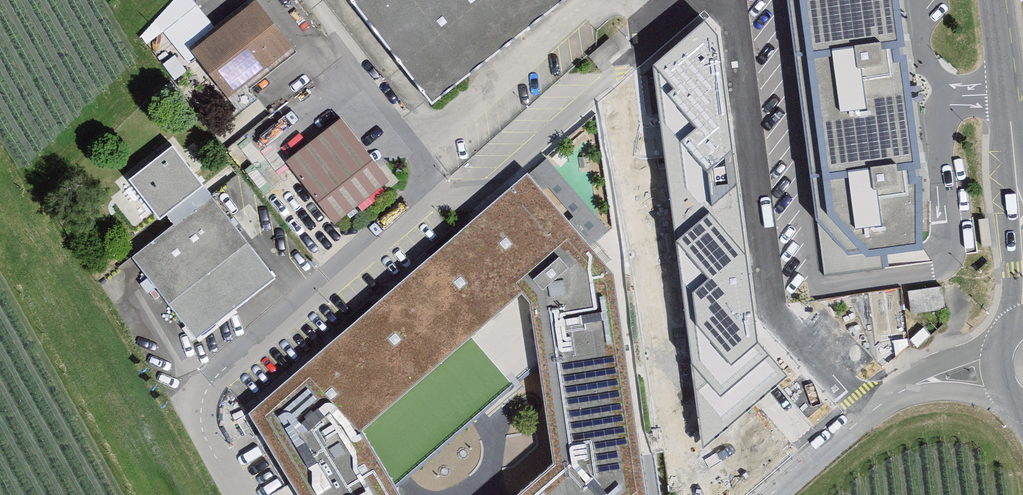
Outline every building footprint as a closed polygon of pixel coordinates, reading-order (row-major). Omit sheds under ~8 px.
[(429,110),(571,0),(343,0),(429,110)] [(828,217),(867,260),(921,254),(922,180),(898,0),(800,0),(828,217)] [(291,56),(252,7),(216,35),(194,8),(160,35),(183,65),(192,59),(228,105),(291,56)] [(706,20),(654,65),(703,449),(788,377),(759,342),(718,36),(706,20)] [(392,183),(346,121),(286,166),(332,228),(392,183)] [(279,280),(173,145),(125,183),(156,223),(165,215),(175,228),(130,263),(195,345),(279,280)] [(251,391),(256,439),(297,494),(619,494),(631,486),(636,485),(635,474),(625,461),(624,446),(630,441),(625,434),(635,427),(631,392),(630,390),(617,274),(592,240),(607,229),(557,163),(251,391)] [(909,290),(912,311),(944,306),(940,285),(909,290)] [(875,341),(908,336),(901,288),(829,299),(832,316),(870,310),(875,341)]
